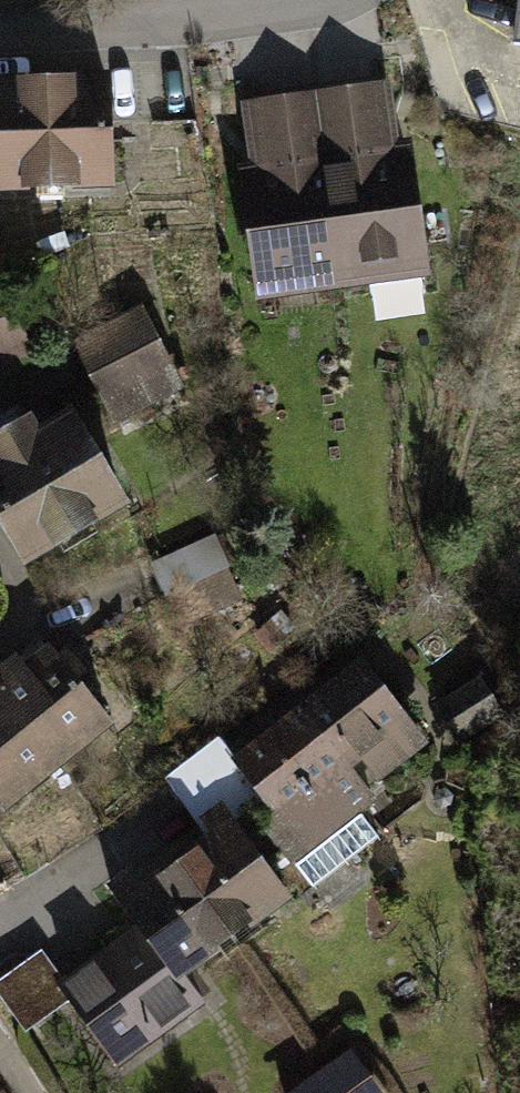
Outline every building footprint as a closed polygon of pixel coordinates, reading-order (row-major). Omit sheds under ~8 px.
[(0,82),(0,198),(112,194),(108,77),(0,82)] [(386,85),(312,95),(338,292),(431,280),(412,143),(395,146),(386,85)] [(312,95),(239,105),(248,166),(236,168),(254,303),(338,292),(312,95)] [(140,308),(70,343),(112,426),(182,390),(140,308)] [(22,572),(127,510),(69,412),(37,431),(29,418),(0,435),(0,534),(22,572)] [(212,533),(148,563),(180,630),(243,601),(227,565),(238,560),(225,533),(214,539),(212,533)] [(0,669),(0,693),(62,770),(112,731),(47,649),(22,669),(14,658),(0,669)] [(240,824),(221,799),(193,819),(205,836),(190,847),(197,856),(178,867),(232,942),(283,903),(259,870),(284,852),(313,891),(380,843),(359,814),(374,803),(364,789),(422,748),(359,661),(228,756),(218,763),(255,813),(240,824)] [(480,680),(434,705),(457,746),(502,720),(480,680)] [(3,818),(62,770),(0,693),(0,814),(3,818)] [(164,779),(193,819),(221,799),(240,824),(255,813),(218,763),(228,756),(217,741),(164,779)] [(106,889),(135,931),(56,987),(68,1003),(115,1069),(200,1008),(179,980),(232,942),(178,867),(157,882),(154,877),(139,887),(128,873),(106,889)] [(56,987),(34,957),(0,982),(0,1002),(24,1035),(68,1003),(56,987)] [(290,1092),(379,1092),(349,1051),(290,1092)]
